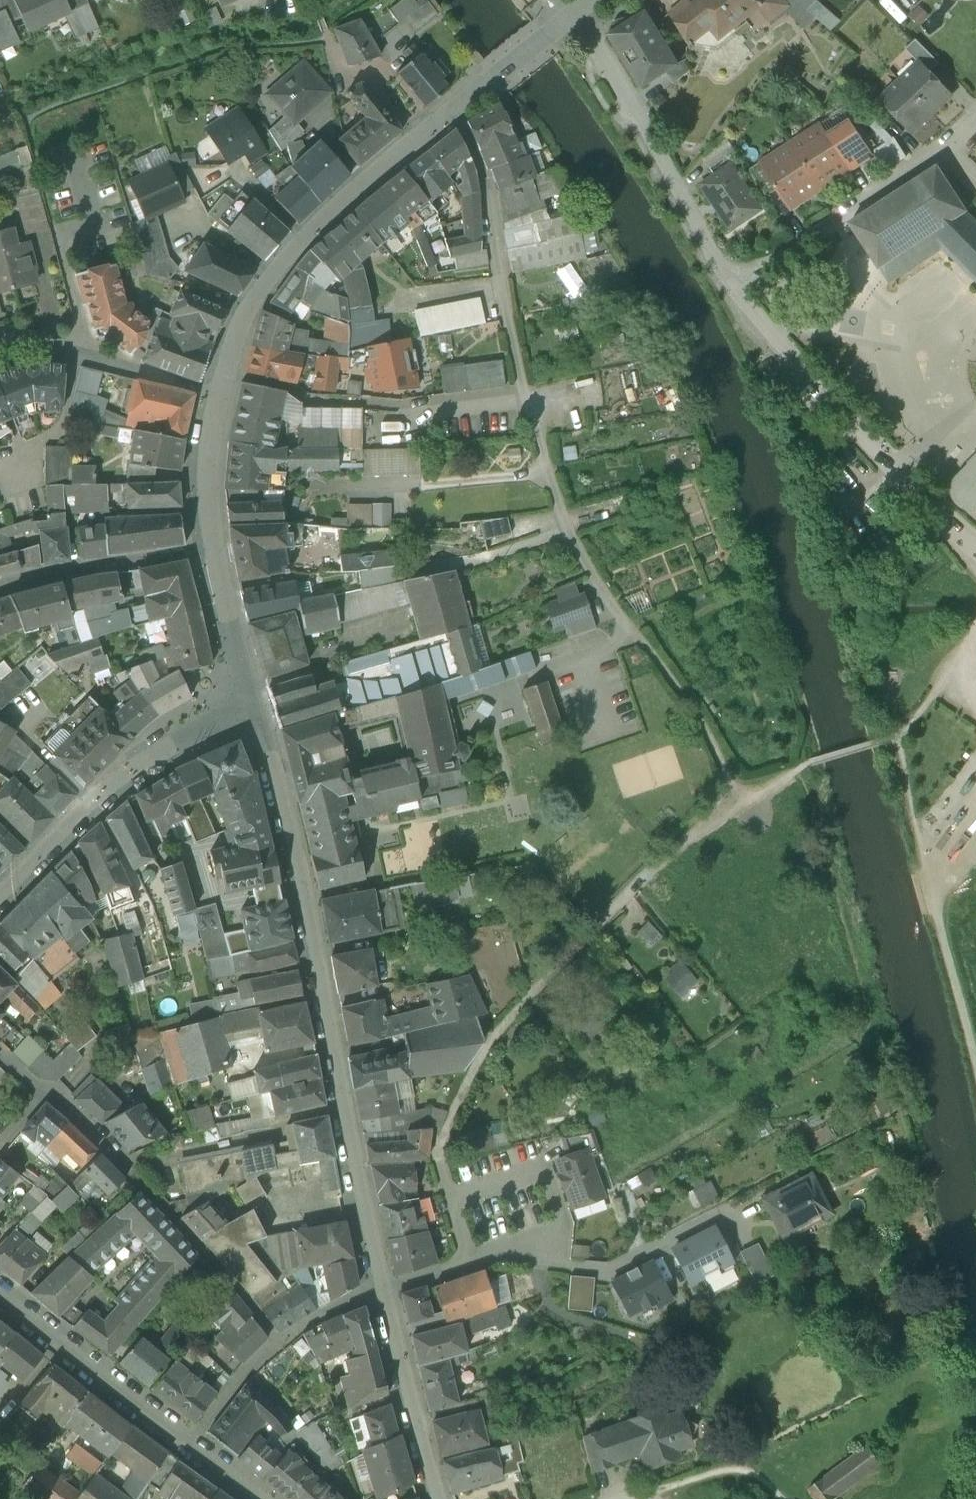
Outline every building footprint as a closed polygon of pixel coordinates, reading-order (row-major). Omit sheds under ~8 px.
[(0,1),(0,48),(15,41),(8,24),(21,19),(21,18),(13,1),(9,3),(8,0),(2,0),(0,1)] [(13,1),(21,18),(21,19),(28,34),(64,17),(70,14),(70,13),(64,0),(15,0),(13,1)] [(75,11),(88,5),(86,0),(64,0),(70,13),(75,11)] [(389,11),(399,24),(405,20),(420,8),(413,0),(404,0),(389,11)] [(689,10),(699,22),(683,34),(689,44),(688,44),(691,47),(694,45),(693,44),(695,42),(688,33),(710,15),(725,35),(761,7),(764,11),(765,11),(775,23),(784,16),(788,13),(805,29),(816,18),(808,11),(799,3),(796,0),(701,0),(689,10)] [(814,0),(796,0),(799,3),(808,11),(816,2),(814,0)] [(420,8),(405,20),(414,33),(437,16),(427,3),(420,8)] [(684,3),(670,14),(683,34),(699,22),(689,10),(684,3)] [(88,5),(75,11),(85,35),(98,29),(88,5)] [(70,14),(64,17),(73,40),(85,35),(75,11),(70,13),(70,14)] [(678,65),(647,14),(612,37),(643,88),(666,73),(678,65)] [(360,21),(335,31),(349,68),(379,58),(360,21)] [(939,63),(916,40),(906,50),(919,64),(920,63),(929,73),(939,63)] [(429,67),(420,55),(412,45),(402,53),(410,63),(396,74),(425,109),(449,90),(441,81),(444,78),(433,64),(429,67)] [(678,65),(666,73),(674,84),(691,72),(684,61),(678,65)] [(303,63),(267,96),(285,116),(293,125),(296,123),(329,93),(303,63)] [(929,73),(920,63),(919,64),(900,81),(932,114),(951,96),(929,73)] [(932,114),(900,81),(882,99),(881,100),(893,112),(912,133),(932,114)] [(368,90),(361,84),(346,96),(365,119),(381,106),(368,90)] [(882,99),(872,88),(859,100),(881,123),(893,112),(881,100),(882,99)] [(500,105),(467,123),(487,170),(493,169),(522,158),(500,105)] [(365,119),(339,141),(359,168),(402,132),(381,106),(365,119)] [(237,110),(222,120),(226,127),(210,137),(228,164),(243,154),(259,144),(242,117),(241,117),(237,110)] [(285,116),(268,132),(280,152),(287,146),(288,145),(290,143),(290,144),(304,132),(296,123),(293,125),(285,116)] [(854,140),(831,116),(821,123),(838,150),(854,140)] [(823,127),(793,147),(819,187),(850,168),(823,127)] [(469,159),(455,130),(427,153),(447,177),(456,169),(469,159)] [(736,152),(725,135),(702,158),(710,170),(736,152)] [(300,142),(288,145),(287,146),(288,147),(293,166),(307,153),(300,143),(301,143),(300,142)] [(349,176),(320,142),(307,153),(293,166),(291,168),(298,178),(319,203),(349,176)] [(259,144),(243,154),(249,163),(265,153),(259,144)] [(793,147),(762,167),(775,187),(789,207),(819,187),(793,147)] [(427,153),(403,172),(429,204),(439,196),(452,185),(447,177),(427,153)] [(175,154),(164,159),(167,166),(168,165),(172,174),(183,169),(175,154)] [(522,158),(493,169),(500,190),(531,179),(533,178),(525,157),(522,158)] [(469,159),(456,169),(462,185),(455,186),(462,197),(478,192),(474,173),(469,159)] [(167,166),(128,183),(143,219),(143,220),(156,215),(184,202),(182,195),(172,174),(168,165),(167,166)] [(731,166),(702,186),(729,226),(743,216),(746,220),(761,210),(731,166)] [(775,187),(762,167),(752,173),(765,193),(775,187)] [(967,212),(938,167),(851,224),(880,269),(881,268),(891,283),(943,249),(945,248),(932,235),(966,213),(967,212)] [(193,190),(183,169),(172,174),(182,195),(193,190)] [(429,204),(403,172),(382,189),(408,225),(411,229),(418,225),(436,213),(434,211),(429,204)] [(280,194),(274,199),(298,224),(319,203),(298,178),(280,194)] [(500,190),(497,191),(500,213),(538,200),(531,179),(500,190)] [(281,186),(277,190),(280,194),(285,190),(281,186)] [(408,225),(382,189),(361,206),(354,212),(381,244),(408,225)] [(224,196),(207,215),(226,231),(252,201),(241,192),(233,203),(224,196)] [(462,197),(459,198),(464,238),(445,242),(450,258),(454,257),(481,251),(478,192),(462,197)] [(439,196),(429,204),(434,211),(444,203),(439,196)] [(289,233),(252,200),(252,201),(226,231),(264,262),(289,233)] [(966,213),(932,235),(945,248),(943,249),(975,282),(975,223),(966,213)] [(156,215),(143,220),(143,219),(131,225),(135,239),(161,230),(156,215)] [(374,250),(350,216),(310,252),(334,278),(338,282),(342,278),(358,264),(374,250)] [(447,219),(439,222),(443,237),(452,234),(447,219)] [(418,225),(411,229),(417,244),(425,241),(418,225)] [(530,226),(503,232),(507,251),(534,244),(531,228),(530,226)] [(547,226),(531,228),(534,244),(555,239),(553,229),(548,230),(547,226)] [(161,230),(135,239),(146,274),(168,280),(178,269),(169,258),(161,230)] [(0,233),(0,293),(35,284),(28,259),(32,258),(28,243),(9,247),(5,231),(0,233)] [(534,244),(507,251),(512,274),(585,259),(580,234),(555,239),(534,244)] [(255,272),(203,246),(184,272),(238,296),(255,272)] [(481,251),(454,257),(455,270),(488,265),(486,251),(481,251)] [(334,278),(310,252),(295,270),(313,279),(309,284),(321,292),(321,291),(334,278)] [(358,264),(342,278),(347,299),(349,313),(371,310),(362,269),(358,264)] [(114,265),(75,275),(76,276),(84,305),(83,305),(83,306),(88,305),(96,338),(97,338),(110,339),(131,354),(130,354),(131,355),(143,340),(149,323),(148,322),(148,323),(133,312),(131,304),(125,306),(114,266),(115,266),(114,265)] [(295,270),(271,304),(289,313),(298,301),(309,309),(321,292),(309,284),(313,279),(295,270)] [(345,299),(321,291),(321,292),(309,309),(348,321),(345,299)] [(180,292),(169,316),(175,319),(172,324),(158,319),(142,362),(184,378),(200,383),(217,334),(228,313),(226,312),(226,313),(180,292)] [(479,300),(413,312),(419,337),(484,324),(479,300)] [(371,310),(349,313),(350,327),(373,324),(371,310)] [(292,325),(260,311),(251,347),(286,352),(292,325)] [(348,346),(304,341),(306,333),(290,331),(286,352),(290,353),(304,355),(347,360),(347,359),(348,351),(348,346)] [(378,331),(349,334),(348,346),(348,351),(381,345),(378,331)] [(408,342),(348,351),(347,359),(354,358),(355,367),(368,366),(375,393),(417,389),(408,342)] [(304,355),(290,353),(286,352),(251,347),(244,373),(292,383),(296,382),(296,380),(306,381),(307,375),(315,376),(313,390),(333,392),(336,369),(346,370),(347,360),(304,355)] [(501,362),(464,366),(467,392),(505,387),(501,362)] [(36,364),(36,367),(27,366),(26,371),(22,372),(19,366),(0,374),(0,393),(10,420),(23,414),(24,416),(46,413),(45,412),(60,413),(65,367),(36,364)] [(103,372),(82,367),(76,393),(80,394),(96,398),(103,372)] [(194,395),(137,381),(127,421),(125,429),(133,431),(133,430),(183,440),(194,395)] [(285,392),(242,383),(236,408),(280,417),(285,393),(285,392)] [(10,420),(0,393),(0,423),(10,420)] [(362,409),(300,409),(300,404),(285,393),(280,417),(279,421),(286,422),(286,448),(287,448),(286,450),(336,451),(336,450),(337,450),(361,450),(362,409)] [(127,421),(94,406),(96,398),(80,394),(73,427),(96,432),(98,425),(119,428),(125,429),(127,421)] [(280,417),(236,408),(229,441),(269,450),(272,451),(273,448),(279,421),(280,417)] [(119,428),(98,425),(96,432),(117,437),(119,428)] [(183,440),(133,430),(133,431),(129,464),(129,465),(155,468),(179,471),(183,440)] [(269,450),(229,441),(224,490),(266,491),(267,474),(269,450)] [(70,448),(45,447),(44,486),(62,485),(69,485),(70,448)] [(286,448),(273,448),(272,451),(269,450),(267,474),(284,476),(284,471),(337,471),(337,468),(337,450),(336,450),(336,451),(286,450),(287,448),(286,448)] [(361,450),(337,450),(337,468),(362,468),(361,451),(361,450)] [(418,450),(361,451),(362,468),(362,472),(419,471),(418,450)] [(970,464),(972,465),(959,478),(955,484),(954,491),(955,498),(959,504),(964,508),(971,510),(975,509),(975,458),(970,464)] [(155,468),(129,465),(129,464),(128,464),(124,485),(153,484),(155,468)] [(95,469),(72,468),(71,484),(94,484),(95,469)] [(284,476),(267,474),(266,491),(283,492),(283,491),(284,476)] [(124,485),(122,485),(122,492),(123,508),(180,507),(178,484),(153,484),(124,485)] [(62,485),(47,486),(49,515),(64,514),(65,513),(64,510),(62,486),(62,485)] [(100,509),(98,485),(75,486),(77,510),(100,509)] [(107,485),(98,485),(100,509),(108,509),(107,493),(107,485)] [(122,485),(107,485),(107,493),(122,492),(122,485)] [(77,510),(75,486),(62,486),(64,510),(77,510)] [(266,491),(224,490),(226,504),(280,502),(280,503),(283,503),(283,492),(266,491)] [(280,502),(226,504),(228,526),(284,524),(280,503),(280,502)] [(392,530),(391,506),(346,507),(347,531),(392,530)] [(49,515),(37,517),(31,520),(34,529),(35,534),(40,533),(40,532),(65,529),(64,514),(49,515)] [(180,516),(113,520),(113,524),(103,526),(106,556),(185,545),(181,516),(180,516)] [(507,519),(480,522),(485,541),(511,534),(507,519)] [(0,529),(0,551),(1,554),(12,551),(7,537),(34,529),(31,520),(0,529)] [(284,525),(229,527),(232,550),(238,581),(289,573),(287,561),(290,557),(288,548),(300,547),(300,525),(284,524),(284,525)] [(103,526),(78,529),(78,528),(81,560),(82,560),(82,559),(106,556),(103,526)] [(65,529),(40,532),(40,533),(44,565),(69,561),(65,529)] [(38,545),(17,552),(21,569),(40,565),(38,545)] [(0,557),(0,574),(21,569),(17,552),(0,557)] [(391,554),(364,557),(363,555),(339,558),(341,572),(358,572),(393,567),(391,554)] [(149,623),(165,618),(199,610),(185,561),(139,570),(149,623)] [(413,564),(393,567),(395,583),(403,582),(415,579),(413,564)] [(393,567),(358,572),(361,590),(367,589),(395,583),(393,567)] [(139,570),(131,571),(135,589),(131,590),(132,599),(134,598),(135,603),(114,607),(115,613),(127,610),(131,626),(131,628),(149,623),(139,570)] [(415,579),(403,582),(409,604),(420,641),(469,628),(469,627),(454,571),(415,579)] [(116,573),(94,577),(100,605),(113,602),(122,601),(121,594),(120,594),(116,573)] [(94,577),(64,582),(72,610),(100,605),(94,577)] [(395,583),(367,589),(374,614),(409,604),(403,582),(395,583)] [(61,583),(9,597),(22,627),(24,634),(38,630),(38,628),(54,623),(72,618),(70,611),(61,583)] [(294,583),(240,592),(247,622),(299,608),(300,608),(299,602),(294,583)] [(574,584),(555,592),(559,603),(559,604),(579,597),(578,596),(574,584)] [(361,590),(333,596),(338,621),(337,621),(338,624),(374,614),(367,589),(361,590)] [(558,609),(585,600),(583,594),(578,596),(579,597),(559,604),(559,603),(546,608),(554,630),(563,627),(564,626),(558,609)] [(333,596),(299,602),(300,608),(299,608),(303,628),(337,621),(338,621),(333,596)] [(0,600),(0,635),(22,627),(9,597),(0,600)] [(585,600),(558,609),(564,626),(563,627),(568,639),(596,629),(585,600)] [(113,602),(100,605),(101,615),(84,618),(86,623),(110,617),(109,614),(115,613),(114,607),(113,602)] [(72,610),(70,611),(72,618),(73,620),(84,618),(101,615),(100,605),(72,610)] [(115,613),(109,614),(110,617),(86,623),(92,639),(98,637),(131,626),(127,610),(115,613)] [(211,665),(199,610),(165,618),(171,647),(165,648),(164,649),(166,658),(170,675),(179,672),(211,665)] [(294,614),(248,625),(264,679),(307,665),(294,614)] [(72,618),(54,623),(57,631),(65,629),(74,626),(72,621),(73,620),(72,618)] [(84,618),(72,621),(74,626),(80,644),(92,640),(92,639),(86,623),(84,618)] [(420,641),(342,664),(347,682),(334,686),(340,711),(341,713),(395,698),(396,698),(438,684),(458,678),(461,677),(480,670),(479,669),(489,666),(478,624),(469,627),(469,628),(420,641)] [(74,626),(65,629),(69,648),(80,644),(74,626)] [(69,648),(47,656),(61,671),(103,655),(97,638),(92,640),(80,644),(69,648)] [(162,645),(140,652),(144,665),(150,663),(166,658),(164,649),(165,648),(162,645)] [(458,678),(438,684),(442,701),(536,669),(530,652),(489,666),(479,669),(480,670),(461,677),(458,678)] [(144,665),(115,677),(121,686),(129,679),(130,679),(139,693),(159,683),(150,663),(144,665)] [(0,681),(0,710),(31,685),(17,668),(1,680),(0,681)] [(139,693),(138,694),(140,696),(157,715),(158,715),(190,697),(179,672),(139,693)] [(311,679),(308,678),(303,679),(268,690),(280,728),(332,713),(340,711),(334,686),(314,692),(312,688),(313,688),(311,679)] [(121,686),(108,697),(120,710),(138,694),(139,693),(130,679),(121,686)] [(546,682),(523,689),(541,745),(564,737),(546,682)] [(438,684),(396,698),(399,713),(407,750),(450,738),(442,701),(438,684)] [(138,694),(120,710),(141,730),(157,715),(140,696),(138,694)] [(88,697),(42,744),(83,787),(131,739),(88,697)] [(341,713),(340,711),(332,713),(332,715),(333,715),(336,728),(399,713),(396,698),(395,698),(341,713)] [(332,715),(281,731),(299,805),(344,795),(354,794),(350,781),(337,730),(336,728),(333,715),(332,715)] [(0,722),(0,756),(4,748),(15,731),(0,722)] [(450,738),(407,750),(409,759),(413,779),(415,779),(452,771),(455,783),(468,780),(464,760),(469,755),(467,747),(460,743),(451,745),(450,738)] [(220,750),(199,759),(214,793),(212,794),(233,848),(210,853),(216,878),(222,877),(226,892),(263,884),(263,886),(280,882),(273,851),(272,851),(270,840),(262,806),(254,772),(250,774),(238,742),(220,750)] [(0,756),(0,776),(13,754),(4,748),(0,756)] [(45,766),(32,753),(20,768),(34,777),(45,766)] [(199,759),(175,770),(188,803),(189,803),(198,799),(212,794),(214,793),(199,759)] [(396,764),(359,772),(360,779),(350,781),(354,794),(355,797),(416,783),(415,779),(413,779),(409,759),(396,762),(396,764)] [(76,796),(45,766),(34,777),(25,786),(56,816),(76,796)] [(176,772),(135,796),(147,822),(153,819),(164,814),(169,824),(185,818),(180,806),(188,803),(176,772)] [(12,778),(8,782),(0,790),(0,813),(30,843),(54,818),(12,778)] [(416,783),(355,797),(354,794),(344,795),(350,822),(396,811),(394,806),(420,800),(416,783)] [(464,790),(439,794),(441,807),(467,802),(464,790)] [(344,795),(299,805),(311,856),(319,890),(364,879),(356,845),(355,845),(350,822),(344,795)] [(436,796),(420,800),(423,810),(439,807),(436,796)] [(215,836),(198,799),(189,803),(188,803),(180,806),(185,818),(185,817),(189,826),(188,826),(195,843),(215,836)] [(153,859),(126,802),(106,819),(133,870),(153,859)] [(164,814),(153,819),(161,838),(173,833),(169,824),(164,814)] [(127,885),(99,825),(79,843),(103,894),(109,910),(132,900),(127,885)] [(6,868),(23,850),(0,827),(0,862),(6,868)] [(95,900),(70,852),(52,872),(81,908),(95,900)] [(180,863),(160,869),(174,916),(176,916),(193,910),(194,910),(180,863)] [(52,872),(29,894),(62,936),(64,940),(79,929),(91,919),(81,908),(52,872)] [(480,874),(467,877),(468,883),(469,883),(472,897),(485,895),(480,874)] [(467,877),(397,889),(402,911),(458,899),(458,900),(472,897),(469,883),(468,883),(467,877)] [(373,891),(321,901),(329,944),(398,930),(391,890),(374,893),(373,891)] [(62,936),(29,894),(0,924),(30,955),(33,958),(62,936)] [(194,910),(193,910),(197,925),(206,961),(230,956),(224,934),(215,905),(214,905),(213,904),(194,910)] [(284,904),(259,911),(259,914),(262,926),(287,920),(284,904)] [(193,910),(176,916),(179,930),(197,925),(193,910)] [(259,914),(247,917),(250,928),(224,934),(230,956),(231,956),(247,952),(266,947),(266,945),(262,926),(259,914)] [(287,920),(262,926),(266,945),(292,939),(287,920)] [(662,937),(648,923),(637,933),(651,948),(662,937)] [(0,924),(0,958),(13,971),(30,955),(0,924)] [(79,929),(64,940),(74,953),(88,941),(79,929)] [(140,968),(132,933),(103,940),(117,987),(143,980),(140,968)] [(33,958),(32,959),(50,982),(79,959),(64,940),(62,936),(33,958)] [(292,942),(267,947),(266,947),(247,952),(251,971),(251,973),(296,963),(296,962),(297,962),(292,942)] [(371,948),(331,956),(339,996),(378,987),(371,948)] [(247,952),(231,956),(234,974),(251,971),(247,952)] [(230,956),(206,961),(209,979),(224,977),(234,974),(231,956),(230,956)] [(32,959),(14,977),(35,998),(51,982),(50,982),(32,959)] [(168,959),(159,962),(163,973),(171,970),(168,959)] [(159,962),(140,968),(143,980),(163,973),(159,962)] [(460,976),(457,962),(446,965),(449,979),(460,976)] [(696,982),(680,963),(674,969),(678,973),(670,980),(682,994),(696,982)] [(0,970),(0,1000),(6,995),(15,985),(0,970)] [(298,971),(237,983),(239,994),(241,1008),(254,1005),(254,1004),(302,994),(298,971)] [(449,979),(425,984),(432,1011),(413,1016),(416,1031),(477,1017),(486,1015),(468,975),(460,976),(449,979)] [(39,1009),(15,985),(6,995),(29,1018),(39,1009)] [(239,994),(213,1000),(216,1013),(241,1008),(239,994)] [(370,1001),(341,1009),(348,1046),(374,1041),(390,1037),(387,1023),(382,1000),(370,1001)] [(260,1013),(259,1013),(261,1027),(267,1053),(314,1044),(304,1003),(260,1013)] [(259,1009),(218,1017),(223,1036),(261,1027),(259,1013),(260,1013),(259,1009)] [(603,1024),(594,1015),(581,1029),(590,1037),(603,1024)] [(413,1016),(387,1023),(390,1037),(404,1033),(416,1031),(413,1016)] [(96,1037),(81,1017),(62,1032),(71,1044),(77,1051),(96,1037)] [(214,1019),(175,1029),(190,1081),(224,1070),(232,1068),(223,1036),(218,1017),(214,1019)] [(404,1033),(406,1053),(408,1077),(463,1071),(482,1042),(482,1041),(477,1017),(416,1031),(404,1033)] [(0,1018),(0,1042),(13,1029),(1,1018),(0,1018)] [(129,1025),(104,1032),(109,1049),(134,1041),(129,1025)] [(190,1081),(175,1029),(156,1034),(158,1040),(174,1086),(190,1081)] [(31,1041),(25,1041),(24,1040),(12,1054),(28,1069),(43,1052),(45,1049),(33,1039),(31,1041)] [(158,1040),(136,1054),(152,1098),(174,1086),(158,1040)] [(71,1044),(54,1062),(40,1078),(40,1079),(57,1082),(81,1057),(77,1051),(71,1044)] [(757,1049),(741,1058),(746,1067),(762,1057),(757,1049)] [(43,1052),(28,1069),(40,1079),(40,1078),(54,1062),(43,1052)] [(406,1053),(373,1059),(371,1053),(348,1058),(353,1088),(354,1088),(382,1082),(383,1083),(408,1077),(406,1053)] [(256,1070),(254,1070),(255,1076),(228,1083),(232,1100),(259,1094),(259,1092),(306,1082),(320,1078),(316,1056),(264,1068),(256,1070)] [(253,1060),(241,1064),(242,1065),(243,1071),(255,1068),(256,1070),(264,1068),(264,1065),(253,1060)] [(232,1068),(224,1070),(228,1083),(255,1076),(254,1070),(256,1070),(255,1068),(243,1071),(242,1065),(232,1068)] [(91,1075),(71,1096),(101,1125),(121,1105),(91,1075)] [(306,1084),(270,1092),(276,1116),(312,1107),(325,1104),(320,1078),(306,1082),(306,1084)] [(409,1080),(392,1083),(398,1113),(415,1110),(409,1080)] [(382,1082),(354,1088),(360,1121),(362,1121),(398,1114),(398,1113),(392,1083),(382,1085),(383,1083),(382,1082)] [(270,1091),(260,1094),(262,1105),(267,1104),(270,1118),(276,1116),(270,1092),(270,1091)] [(66,1122),(45,1104),(22,1132),(32,1141),(35,1138),(44,1145),(45,1146),(46,1146),(66,1122)] [(141,1104),(104,1123),(127,1151),(165,1134),(141,1104)] [(398,1113),(398,1114),(362,1121),(365,1134),(407,1131),(431,1129),(432,1107),(415,1110),(398,1113)] [(200,1108),(182,1112),(189,1132),(206,1129),(200,1108)] [(267,1117),(256,1119),(257,1130),(258,1130),(268,1129),(267,1117)] [(335,1158),(327,1117),(285,1126),(288,1142),(291,1153),(294,1166),(301,1165),(301,1164),(335,1158)] [(256,1119),(241,1121),(243,1133),(257,1130),(256,1119)] [(241,1121),(214,1125),(219,1139),(243,1133),(241,1121)] [(96,1150),(66,1122),(46,1146),(49,1149),(60,1160),(62,1158),(77,1171),(96,1150)] [(408,1141),(366,1145),(369,1163),(428,1159),(431,1129),(407,1131),(408,1141)] [(592,1130),(559,1137),(566,1159),(587,1151),(590,1159),(601,1154),(592,1130)] [(408,1141),(407,1131),(365,1134),(363,1134),(366,1145),(408,1141)] [(492,1136),(466,1142),(468,1153),(495,1148),(492,1136)] [(288,1142),(271,1146),(274,1156),(291,1153),(288,1142)] [(271,1146),(240,1152),(246,1183),(255,1178),(260,1175),(276,1170),(274,1156),(271,1146)] [(566,1159),(556,1162),(572,1208),(603,1197),(590,1159),(587,1151),(566,1159)] [(240,1152),(179,1164),(188,1204),(190,1212),(207,1202),(234,1186),(236,1189),(246,1183),(240,1152)] [(291,1153),(274,1156),(276,1170),(289,1167),(294,1166),(291,1153)] [(91,1179),(76,1194),(77,1196),(83,1202),(98,1186),(108,1196),(125,1179),(100,1154),(83,1171),(91,1179)] [(289,1167),(293,1187),(323,1182),(329,1188),(340,1186),(335,1158),(301,1164),(301,1165),(294,1166),(289,1167)] [(0,1160),(0,1198),(1,1199),(19,1175),(0,1160)] [(73,1181),(56,1164),(51,1169),(68,1187),(68,1186),(73,1181)] [(414,1164),(371,1166),(377,1193),(378,1193),(401,1191),(403,1202),(418,1199),(414,1164)] [(41,1175),(30,1166),(21,1177),(34,1185),(41,1175)] [(48,1166),(41,1175),(34,1185),(47,1197),(52,1201),(68,1187),(51,1169),(48,1166)] [(293,1187),(289,1167),(276,1170),(260,1175),(255,1178),(264,1192),(267,1197),(293,1187)] [(73,1181),(68,1186),(76,1194),(91,1179),(83,1171),(73,1181)] [(812,1175),(764,1200),(773,1219),(782,1214),(790,1230),(813,1219),(815,1223),(832,1214),(812,1175)] [(264,1192),(255,1178),(246,1183),(236,1189),(244,1204),(264,1192)] [(690,1203),(712,1201),(711,1184),(688,1186),(690,1203)] [(33,1186),(20,1202),(30,1212),(45,1196),(33,1186)] [(47,1197),(32,1212),(41,1221),(56,1206),(61,1211),(77,1196),(76,1194),(68,1186),(68,1187),(52,1201),(47,1197)] [(401,1191),(378,1193),(380,1205),(403,1202),(401,1191)] [(149,1266),(128,1290),(151,1309),(197,1255),(168,1222),(138,1193),(101,1227),(85,1242),(98,1255),(119,1235),(149,1266)] [(380,1205),(379,1205),(387,1240),(427,1232),(426,1231),(427,1231),(423,1218),(427,1216),(430,1212),(427,1202),(423,1199),(418,1200),(418,1199),(403,1202),(380,1205)] [(190,1212),(181,1218),(201,1240),(227,1224),(207,1202),(190,1212)] [(188,1204),(171,1207),(181,1218),(190,1212),(188,1204)] [(296,1232),(265,1237),(252,1209),(227,1224),(245,1243),(276,1282),(278,1281),(292,1274),(302,1269),(302,1267),(296,1232)] [(93,1218),(77,1233),(85,1242),(101,1227),(93,1218)] [(35,1227),(24,1219),(17,1225),(29,1235),(35,1227)] [(345,1222),(296,1232),(302,1267),(353,1258),(345,1222)] [(227,1224),(201,1240),(216,1257),(245,1243),(227,1224)] [(14,1229),(0,1244),(0,1269),(20,1285),(45,1256),(14,1229)] [(714,1230),(673,1250),(690,1283),(703,1276),(706,1282),(720,1275),(717,1269),(730,1262),(714,1230)] [(427,1232),(387,1240),(396,1277),(437,1264),(427,1232)] [(98,1255),(85,1242),(68,1257),(90,1274),(102,1259),(98,1255)] [(754,1283),(771,1276),(756,1242),(740,1249),(754,1283)] [(276,1282),(245,1243),(216,1257),(251,1296),(276,1282)] [(68,1257),(31,1294),(58,1317),(80,1292),(93,1277),(90,1274),(68,1257)] [(353,1260),(325,1265),(330,1292),(331,1292),(332,1300),(358,1285),(353,1260)] [(658,1308),(671,1301),(651,1262),(637,1270),(636,1268),(625,1274),(626,1275),(612,1283),(629,1316),(655,1303),(658,1308)] [(325,1265),(314,1267),(319,1294),(330,1292),(325,1265)] [(302,1269),(292,1274),(300,1286),(302,1289),(311,1283),(305,1269),(303,1269),(302,1269)] [(484,1271),(434,1288),(442,1314),(446,1325),(496,1306),(488,1281),(484,1271)] [(505,1275),(488,1281),(496,1306),(510,1301),(505,1275)] [(595,1278),(572,1276),(569,1310),(592,1312),(595,1278)] [(276,1282),(251,1296),(262,1311),(287,1294),(278,1281),(276,1282)] [(287,1294),(262,1311),(278,1333),(316,1309),(302,1289),(300,1286),(287,1294)] [(426,1287),(401,1294),(408,1323),(434,1316),(426,1287)] [(128,1290),(116,1304),(119,1307),(110,1318),(93,1303),(73,1328),(108,1355),(137,1322),(138,1323),(151,1309),(128,1290)] [(73,1328),(93,1303),(80,1292),(58,1317),(73,1328)] [(234,1295),(219,1310),(209,1318),(222,1331),(229,1323),(230,1321),(237,1329),(251,1317),(251,1316),(234,1295)] [(364,1307),(342,1317),(354,1349),(352,1350),(355,1357),(355,1358),(376,1350),(364,1307)] [(504,1308),(467,1321),(469,1328),(471,1334),(495,1326),(497,1331),(510,1327),(504,1308)] [(434,1316),(408,1323),(411,1334),(446,1325),(442,1314),(434,1316)] [(342,1316),(321,1325),(330,1348),(332,1347),(336,1356),(352,1350),(354,1349),(342,1317),(342,1316)] [(237,1329),(236,1331),(229,1323),(222,1331),(215,1339),(242,1364),(268,1338),(251,1317),(237,1329)] [(182,1321),(162,1345),(172,1352),(192,1329),(182,1321)] [(467,1321),(459,1324),(461,1331),(469,1328),(467,1321)] [(0,1322),(0,1351),(15,1333),(0,1322)] [(459,1324),(411,1337),(418,1365),(447,1358),(466,1352),(461,1331),(459,1324)] [(317,1326),(302,1334),(314,1355),(330,1348),(321,1325),(317,1326)] [(15,1333),(0,1351),(0,1364),(22,1381),(42,1356),(15,1333)] [(169,1361),(141,1338),(119,1363),(148,1387),(169,1361)] [(203,1352),(187,1338),(180,1347),(197,1363),(204,1354),(202,1353),(203,1352)] [(330,1348),(314,1355),(318,1363),(336,1356),(332,1347),(330,1348)] [(376,1350),(355,1358),(355,1357),(350,1359),(354,1374),(340,1377),(348,1409),(388,1394),(384,1377),(383,1377),(376,1350)] [(476,1360),(474,1350),(466,1352),(468,1362),(476,1360)] [(466,1352),(447,1358),(449,1367),(468,1362),(466,1352)] [(447,1358),(418,1365),(429,1411),(458,1403),(449,1367),(447,1358)] [(218,1394),(175,1361),(151,1389),(195,1423),(218,1394)] [(87,1391),(53,1364),(18,1406),(33,1419),(43,1408),(64,1424),(66,1421),(87,1391)] [(246,1384),(208,1433),(236,1456),(266,1421),(280,1435),(292,1429),(292,1428),(294,1433),(306,1427),(302,1421),(291,1427),(265,1400),(265,1399),(246,1384)] [(131,1426),(87,1391),(66,1421),(110,1455),(111,1453),(131,1426)] [(486,1391),(475,1394),(476,1398),(477,1398),(479,1409),(490,1404),(486,1391)] [(476,1398),(462,1402),(465,1413),(477,1410),(479,1409),(477,1398),(476,1398)] [(458,1403),(429,1411),(432,1422),(465,1413),(462,1402),(458,1403)] [(390,1405),(363,1415),(372,1447),(398,1436),(390,1405)] [(661,1409),(630,1420),(631,1423),(603,1432),(602,1433),(612,1462),(613,1461),(641,1452),(647,1469),(678,1458),(676,1450),(686,1447),(689,1440),(685,1429),(679,1426),(675,1415),(665,1419),(661,1409)] [(465,1413),(432,1422),(440,1455),(471,1447),(486,1442),(477,1410),(465,1413)] [(306,1427),(294,1433),(300,1442),(300,1443),(327,1473),(341,1466),(315,1423),(306,1427)] [(168,1454),(131,1426),(111,1453),(134,1471),(149,1482),(168,1454)] [(280,1435),(278,1435),(289,1449),(300,1442),(294,1433),(292,1428),(292,1429),(280,1435)] [(603,1431),(582,1438),(591,1473),(614,1465),(613,1461),(612,1462),(602,1433),(603,1432),(603,1431)] [(506,1434),(493,1437),(496,1449),(508,1446),(507,1439),(506,1434)] [(264,1442),(257,1435),(237,1459),(263,1479),(282,1457),(270,1446),(273,1442),(268,1437),(264,1442)] [(364,1450),(378,1498),(380,1498),(412,1484),(398,1436),(372,1447),(364,1450)] [(513,1436),(507,1439),(508,1446),(510,1459),(520,1455),(513,1436)] [(102,1465),(75,1444),(67,1456),(93,1476),(95,1474),(102,1465)] [(496,1449),(443,1462),(452,1495),(503,1479),(501,1475),(500,1470),(504,1469),(512,1466),(510,1459),(508,1446),(496,1449)] [(808,1490),(815,1498),(835,1498),(882,1465),(868,1446),(808,1490)] [(288,1450),(282,1457),(263,1479),(286,1498),(295,1498),(314,1477),(315,1478),(315,1477),(301,1465),(303,1462),(288,1450)] [(149,1482),(148,1483),(158,1490),(179,1461),(168,1454),(149,1482)] [(179,1461),(158,1490),(157,1492),(168,1498),(209,1498),(216,1489),(179,1461)] [(39,1464),(22,1487),(40,1498),(76,1498),(80,1493),(39,1464)] [(119,1492),(129,1498),(138,1498),(148,1483),(149,1482),(134,1471),(119,1492)] [(76,1498),(129,1498),(119,1492),(95,1474),(80,1493),(76,1498)] [(314,1477),(295,1498),(340,1498),(315,1478),(314,1477)] [(218,1490),(211,1498),(231,1498),(218,1490)]
